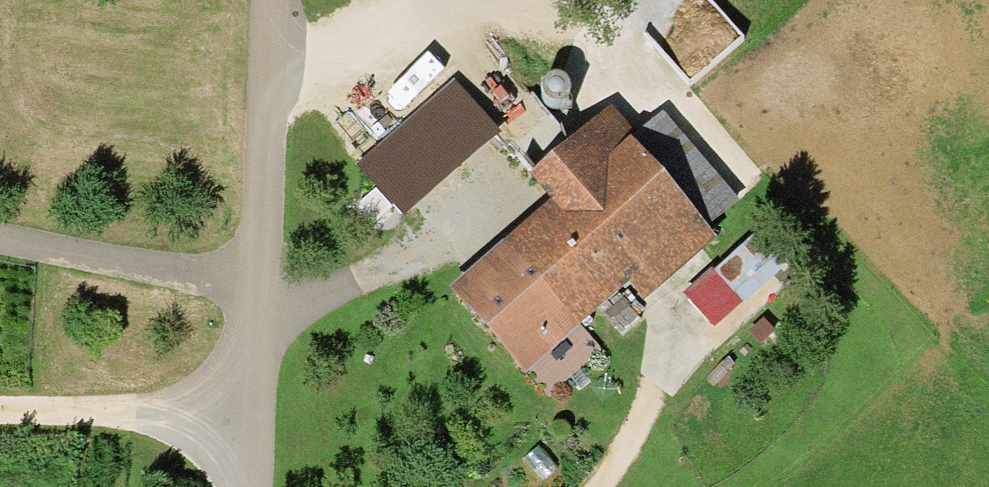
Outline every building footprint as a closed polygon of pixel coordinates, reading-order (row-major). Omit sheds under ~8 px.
[(696,9),(707,0),(689,0),(696,9)] [(550,112),(561,107),(566,97),(565,94),(561,86),(550,81),(540,86),(539,86),(535,97),(540,108),(541,109),(550,112)] [(500,140),(454,84),(357,164),(403,220),(500,140)] [(546,208),(447,291),(524,381),(629,292),(641,307),(715,245),(706,234),(629,143),(606,116),(526,183),(546,208)] [(659,117),(629,143),(706,234),(737,208),(659,117)] [(756,238),(713,280),(742,308),(784,267),(756,238)]
